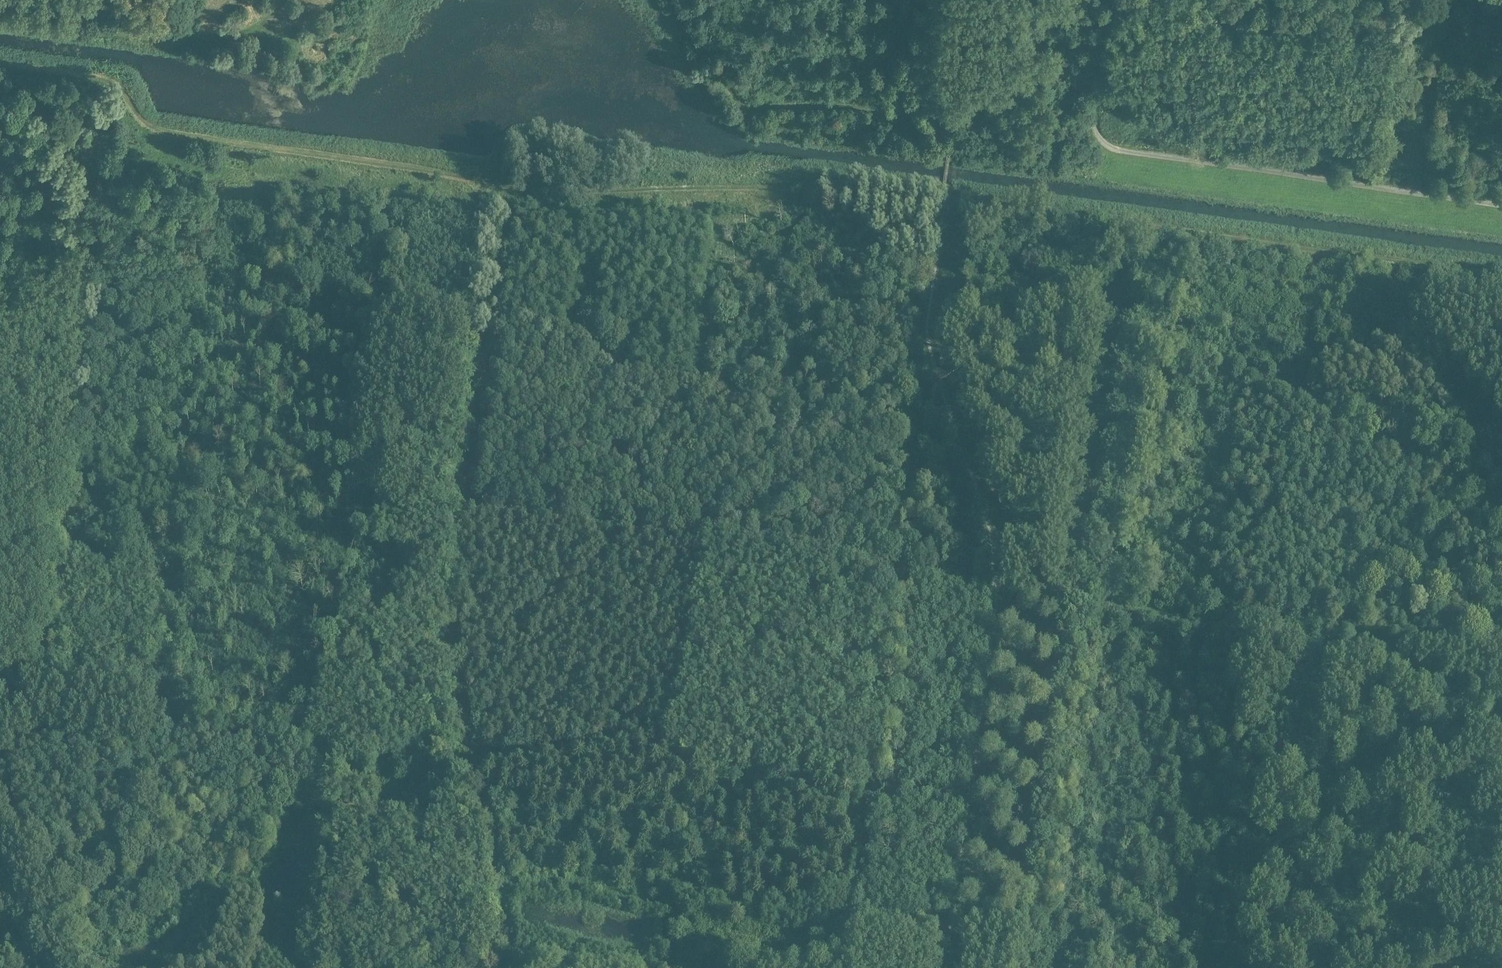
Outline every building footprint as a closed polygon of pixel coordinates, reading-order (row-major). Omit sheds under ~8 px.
[(498,168),(495,171),(502,177),(505,173),(498,168)]
